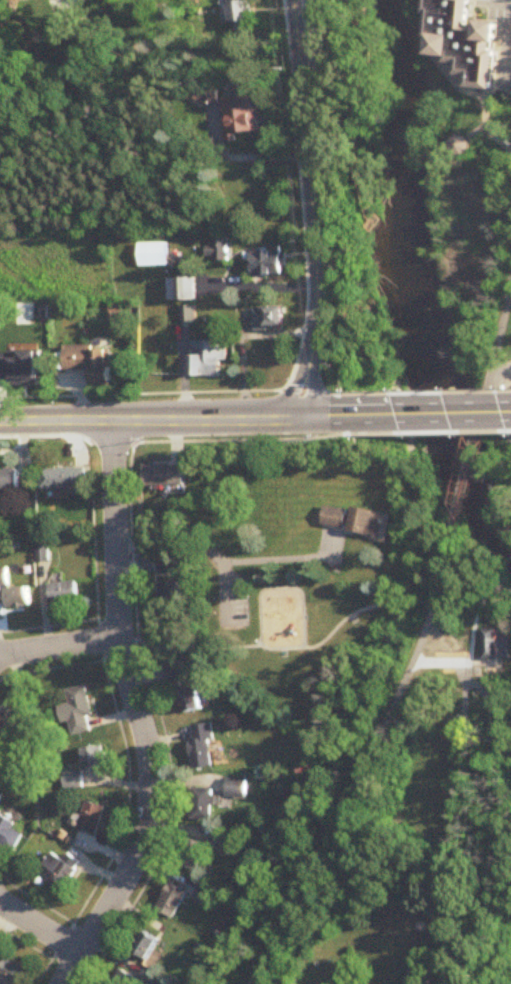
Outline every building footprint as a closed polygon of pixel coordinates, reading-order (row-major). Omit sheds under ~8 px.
[(227,24),(253,17),(248,0),(220,0),(227,24)] [(426,18),(431,18),(429,40),(435,41),(435,36),(457,39),(455,60),(448,59),(447,66),(459,68),(458,79),(469,80),(468,91),(494,94),(498,54),(493,54),(493,46),(478,45),(479,30),(470,29),(473,0),(428,0),(426,18)] [(479,30),(480,23),(501,25),(500,47),(493,46),(478,45),(479,30)] [(435,41),(433,57),(448,59),(455,60),(457,39),(435,36),(435,41)] [(232,101),(235,141),(274,138),(270,98),(232,101)] [(450,148),(462,159),(472,147),(461,137),(450,148)] [(140,242),(141,263),(173,262),(172,241),(140,242)] [(207,249),(207,263),(226,263),(226,241),(213,241),(213,249),(207,249)] [(254,250),(255,275),(296,275),(295,250),(254,250)] [(168,275),(168,297),(200,297),(200,275),(168,275)] [(181,303),(181,318),(197,318),(197,303),(181,303)] [(255,307),(256,325),(297,325),(296,303),(255,304),(255,307)] [(20,321),(45,321),(45,307),(20,307),(20,321)] [(195,373),(223,372),(224,357),(230,357),(230,337),(194,337),(195,373)] [(109,388),(109,349),(62,349),(62,372),(89,372),(89,388),(109,388)] [(37,355),(17,355),(17,386),(37,386),(37,355)] [(144,466),(144,488),(183,488),(183,466),(144,466)] [(0,469),(0,490),(18,490),(18,469),(0,469)] [(86,469),(39,469),(39,491),(86,491),(86,469)] [(355,507),(348,530),(383,540),(390,516),(355,507)] [(347,508),(323,508),(323,528),(347,528),(347,508)] [(158,562),(158,576),(177,576),(177,562),(158,562)] [(49,606),(76,603),(74,582),(47,585),(49,606)] [(180,583),(159,584),(160,618),(181,618),(180,583)] [(27,588),(4,589),(5,608),(28,607),(27,588)] [(481,628),(481,659),(496,658),(496,628),(481,628)] [(167,669),(170,682),(184,679),(181,666),(167,669)] [(84,688),(65,690),(68,705),(57,707),(60,724),(70,722),(72,736),(92,733),(84,688)] [(181,691),(183,712),(200,711),(198,689),(181,691)] [(27,711),(0,712),(0,731),(1,731),(2,739),(28,738),(27,711)] [(193,769),(215,767),(209,725),(188,727),(193,769)] [(83,770),(101,770),(101,748),(83,748),(83,770)] [(80,772),(63,773),(64,790),(81,789),(80,772)] [(246,778),(226,778),(226,797),(246,797),(246,778)] [(213,788),(191,788),(191,820),(213,820),(213,788)] [(105,808),(86,802),(76,830),(95,836),(105,808)] [(24,833),(0,819),(0,846),(12,853),(24,833)] [(212,851),(228,856),(234,838),(218,833),(212,851)] [(177,866),(196,872),(205,845),(186,839),(177,866)] [(67,855),(62,862),(50,853),(41,865),(51,873),(44,883),(58,894),(80,865),(67,855)] [(187,893),(169,884),(155,910),(173,919),(187,893)] [(211,908),(217,891),(200,886),(194,903),(211,908)] [(145,961),(158,943),(144,932),(130,951),(145,961)] [(23,970),(0,957),(0,979),(8,983),(16,983),(23,970)] [(136,980),(119,970),(112,983),(134,983),(136,980)] [(166,983),(150,973),(143,983),(165,983),(166,983)]
